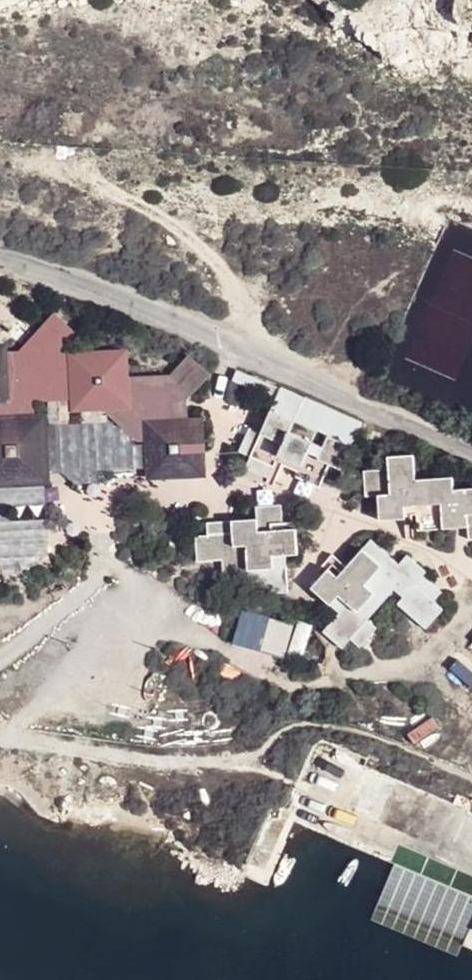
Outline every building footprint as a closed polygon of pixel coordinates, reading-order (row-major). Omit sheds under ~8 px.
[(54,313),(18,352),(8,352),(8,347),(0,347),(0,575),(1,575),(3,580),(29,569),(44,559),(47,545),(49,503),(50,490),(49,472),(60,471),(76,483),(99,482),(99,473),(133,472),(133,478),(147,478),(150,483),(206,482),(204,422),(188,419),(188,412),(187,401),(211,375),(187,355),(170,375),(130,376),(130,350),(62,353),(79,337),(54,313)] [(306,400),(295,424),(348,448),(361,427),(306,400)] [(295,424),(273,414),(249,473),(271,484),(280,463),(301,475),(312,449),(292,441),(295,424)] [(390,462),(393,501),(381,502),(383,525),(410,525),(410,510),(445,509),(448,535),(471,532),(471,545),(471,493),(454,494),(454,482),(415,485),(414,459),(390,462)] [(228,563),(228,528),(199,529),(200,564),(228,563)] [(256,528),(236,529),(237,549),(249,549),(251,575),(273,576),(274,558),(295,556),(295,539),(259,540),(256,528)] [(327,574),(313,589),(337,613),(320,632),(339,646),(346,637),(356,647),(374,625),(366,617),(393,590),(401,595),(395,605),(420,628),(440,609),(428,600),(439,590),(405,557),(397,564),(370,540),(336,581),(327,574)] [(304,656),(314,624),(298,619),(294,630),(244,614),(234,641),(286,658),(288,651),(304,656)] [(460,656),(471,665),(471,644),(460,656)]
